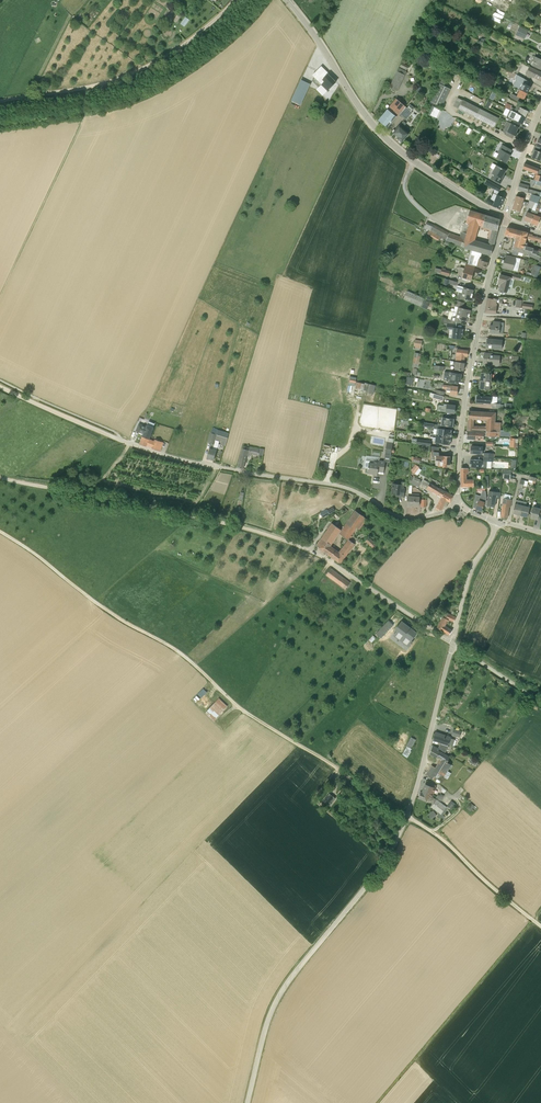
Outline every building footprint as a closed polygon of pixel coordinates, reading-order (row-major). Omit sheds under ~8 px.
[(496,8),(494,15),(503,19),(506,12),(496,8)] [(520,26),(516,35),(522,38),(526,30),(520,26)] [(537,68),(540,70),(540,55),(540,58),(535,56),(533,60),(534,61),(532,65),(537,68)] [(526,73),(535,78),(540,81),(540,73),(530,66),(526,73)] [(315,78),(312,80),(319,87),(322,84),(328,90),(336,82),(322,67),(321,67),(314,74),(313,75),(315,78)] [(406,71),(399,68),(390,87),(397,90),(406,71)] [(516,79),(513,86),(514,87),(517,88),(520,90),(527,93),(530,87),(527,85),(524,83),(526,80),(517,75),(515,79),(516,79)] [(296,92),(292,100),(301,104),(301,103),(307,91),(310,84),(302,80),(301,80),(296,92)] [(441,107),(450,89),(439,84),(430,102),(441,107)] [(513,94),(511,98),(518,102),(520,98),(524,100),(527,93),(520,90),(517,96),(513,94)] [(494,127),(499,118),(463,99),(463,100),(458,98),(454,106),(459,108),(458,109),(494,127)] [(387,127),(398,115),(405,106),(397,99),(379,120),(387,128),(388,127),(387,127)] [(507,103),(505,107),(510,110),(525,117),(528,111),(517,105),(515,109),(511,107),(512,106),(507,103)] [(405,106),(398,115),(402,118),(402,117),(406,120),(412,112),(411,112),(414,108),(411,105),(408,108),(405,106)] [(429,114),(436,118),(440,110),(433,106),(429,114)] [(510,110),(507,116),(514,120),(514,121),(513,123),(519,126),(520,123),(521,123),(522,124),(525,117),(510,110)] [(403,121),(395,130),(394,129),(392,131),(399,137),(398,138),(402,142),(409,134),(408,134),(411,131),(405,126),(407,124),(403,121)] [(506,135),(512,138),(514,135),(516,136),(518,133),(516,132),(519,127),(512,123),(511,123),(507,132),(506,135)] [(511,150),(503,145),(502,145),(500,149),(501,150),(497,158),(506,163),(509,158),(507,157),(511,150)] [(540,158),(540,148),(536,146),(531,157),(540,161),(540,158)] [(540,176),(540,170),(539,169),(524,163),(523,168),(537,173),(534,180),(540,182),(540,176)] [(491,179),(500,184),(503,178),(502,177),(506,170),(497,165),(494,170),(496,170),(493,175),(493,174),(491,177),(492,178),(491,179)] [(518,190),(527,192),(540,196),(540,192),(528,189),(529,186),(533,187),(534,183),(540,186),(540,182),(534,180),(531,179),(530,182),(521,179),(520,183),(518,190)] [(484,184),(499,192),(501,188),(487,180),(484,184)] [(504,198),(497,195),(493,193),(491,199),(488,197),(486,201),(493,206),(500,209),(504,198)] [(516,196),(514,202),(522,205),(522,204),(527,206),(528,203),(523,201),(525,195),(520,194),(520,197),(516,196)] [(538,203),(540,197),(531,194),(529,200),(538,203)] [(514,202),(513,205),(512,209),(516,210),(515,213),(519,214),(522,205),(514,202)] [(535,211),(531,222),(537,225),(540,217),(536,216),(538,211),(540,207),(537,206),(535,210),(535,211)] [(491,255),(495,242),(498,230),(500,220),(470,210),(466,223),(464,222),(460,236),(457,245),(460,246),(464,248),(470,250),(482,253),(491,255)] [(531,210),(530,213),(527,212),(524,220),(531,222),(535,211),(531,210)] [(427,222),(424,227),(424,228),(431,231),(446,240),(449,233),(434,224),(427,222)] [(516,238),(518,230),(508,227),(506,229),(505,235),(516,238)] [(520,253),(522,248),(517,247),(522,231),(518,230),(516,238),(513,250),(514,251),(513,254),(517,255),(518,252),(520,253)] [(524,245),(526,238),(540,242),(540,238),(538,237),(532,236),(533,235),(528,233),(522,231),(517,247),(522,248),(530,251),(540,256),(540,250),(537,249),(537,248),(532,247),(524,245)] [(520,253),(530,255),(529,256),(540,261),(540,256),(530,251),(522,248),(520,253)] [(473,265),(481,267),(486,269),(488,262),(483,261),(484,259),(479,258),(480,257),(481,257),(482,253),(470,250),(469,251),(474,253),(473,255),(476,256),(473,265)] [(502,268),(513,270),(516,257),(506,255),(505,259),(504,259),(502,268)] [(462,276),(462,277),(471,279),(475,266),(465,264),(464,268),(460,267),(457,275),(462,276)] [(540,267),(534,264),(531,273),(527,271),(526,275),(537,278),(540,267)] [(501,283),(499,290),(506,292),(510,278),(500,275),(498,282),(501,283)] [(456,291),(472,295),(474,290),(458,285),(456,291)] [(421,306),(425,298),(407,290),(404,299),(421,306)] [(461,299),(473,302),(474,298),(472,297),(472,295),(458,292),(456,299),(461,300),(461,299)] [(427,309),(430,302),(425,300),(421,307),(427,309)] [(467,315),(469,309),(463,308),(464,305),(456,303),(455,306),(458,307),(457,313),(467,315)] [(494,304),(494,303),(492,303),(492,305),(486,305),(484,312),(496,313),(497,304),(494,304)] [(467,315),(457,313),(456,319),(465,321),(467,315)] [(448,338),(453,338),(462,339),(460,339),(460,335),(463,336),(463,328),(456,328),(457,322),(446,318),(442,317),(441,322),(447,323),(447,328),(450,329),(448,338)] [(489,332),(503,334),(504,322),(493,321),(493,325),(490,325),(489,332)] [(487,346),(487,348),(501,349),(502,340),(492,339),(492,338),(486,337),(486,344),(483,343),(483,346),(487,346)] [(415,339),(414,345),(414,346),(416,346),(415,349),(420,350),(422,340),(415,339)] [(456,361),(464,362),(465,356),(467,356),(468,351),(457,349),(457,352),(456,361)] [(421,353),(415,352),(412,366),(418,368),(419,364),(421,364),(422,361),(420,360),(421,353)] [(499,365),(500,356),(492,355),(492,353),(485,353),(484,363),(499,365)] [(519,356),(512,355),(511,364),(512,364),(518,365),(518,364),(519,364),(520,361),(518,361),(519,356)] [(456,369),(464,371),(465,363),(466,363),(464,363),(464,362),(456,361),(451,360),(451,364),(456,364),(456,369)] [(461,381),(462,373),(445,371),(444,376),(452,377),(452,380),(461,381)] [(480,380),(490,381),(491,373),(481,372),(480,380)] [(489,390),(490,386),(494,386),(494,382),(490,381),(480,380),(479,389),(489,390)] [(355,388),(367,391),(368,383),(365,383),(356,382),(355,388)] [(458,387),(443,385),(442,388),(447,389),(446,390),(450,391),(449,394),(457,395),(458,387)] [(433,397),(443,401),(444,396),(430,392),(429,396),(433,397)] [(455,413),(456,405),(444,404),(445,404),(445,406),(441,405),(441,411),(447,412),(447,414),(451,415),(452,413),(455,413)] [(468,422),(473,422),(474,419),(486,420),(486,426),(468,426),(467,430),(487,431),(495,431),(496,413),(469,411),(468,422)] [(453,426),(454,419),(442,417),(441,424),(453,426)] [(149,439),(152,431),(154,427),(147,424),(146,426),(139,423),(136,431),(144,434),(143,437),(149,439)] [(436,435),(451,437),(451,436),(452,433),(451,432),(452,429),(444,428),(437,427),(436,435)] [(484,432),(476,431),(475,439),(484,440),(484,432)] [(228,438),(219,435),(215,434),(214,438),(223,440),(221,445),(225,446),(228,438)] [(450,445),(451,437),(436,435),(435,442),(441,443),(450,445)] [(152,448),(160,451),(164,442),(155,439),(155,441),(149,439),(143,437),(140,444),(146,446),(146,445),(152,448)] [(210,448),(207,458),(214,460),(219,441),(216,440),(214,444),(212,443),(212,444),(211,443),(209,448),(210,448)] [(385,455),(391,456),(393,443),(387,442),(385,455)] [(243,469),(243,468),(247,454),(250,455),(252,451),(258,452),(259,450),(243,446),(241,454),(238,467),(243,469)] [(440,451),(432,450),(432,459),(439,460),(438,466),(447,467),(447,464),(450,464),(450,456),(443,456),(439,455),(440,451)] [(487,467),(487,461),(493,461),(493,457),(484,456),(483,460),(481,460),(470,459),(470,467),(487,467)] [(379,461),(379,462),(366,460),(365,468),(368,468),(368,473),(373,474),(373,476),(377,476),(378,471),(384,472),(385,461),(379,461)] [(411,470),(418,475),(421,470),(419,468),(420,467),(416,464),(411,470)] [(468,468),(461,468),(462,486),(474,486),(474,480),(466,480),(466,474),(468,474),(468,468)] [(510,479),(511,478),(511,470),(504,469),(503,478),(510,479)] [(409,483),(419,487),(421,481),(414,479),(415,477),(412,476),(409,483)] [(421,484),(433,491),(433,492),(441,496),(444,491),(424,479),(421,484)] [(393,484),(392,493),(399,494),(399,496),(404,496),(405,488),(400,488),(401,485),(393,484)] [(416,494),(412,494),(412,485),(409,484),(409,496),(408,496),(408,507),(412,507),(412,506),(419,506),(419,496),(416,496),(416,494)] [(450,502),(453,496),(444,491),(441,496),(442,497),(436,508),(439,510),(440,509),(441,509),(447,500),(450,502)] [(479,500),(475,499),(473,507),(482,511),(486,499),(486,491),(482,491),(479,500)] [(488,500),(487,500),(485,505),(487,506),(494,507),(496,498),(500,498),(500,492),(490,491),(488,500)] [(504,498),(501,517),(507,518),(509,506),(511,507),(512,499),(508,499),(504,498)] [(515,503),(513,513),(520,515),(524,501),(520,500),(519,504),(515,503)] [(524,501),(520,515),(528,517),(530,507),(526,506),(527,502),(524,501)] [(530,517),(538,519),(539,514),(540,514),(540,505),(540,508),(533,506),(530,517)] [(330,514),(327,509),(320,512),(323,517),(330,514)] [(348,539),(364,516),(355,511),(347,522),(340,532),(340,533),(348,539)] [(322,538),(316,545),(332,556),(335,551),(330,547),(341,530),(332,523),(322,538)] [(371,546),(374,548),(377,546),(374,543),(369,537),(366,541),(371,546)] [(335,551),(332,556),(341,563),(347,554),(355,544),(350,540),(339,554),(335,551)] [(350,583),(331,568),(326,574),(345,589),(350,583)] [(452,630),(450,629),(444,626),(449,619),(454,621),(456,617),(446,612),(443,617),(437,627),(450,634),(452,630)] [(388,621),(379,630),(382,634),(392,624),(388,621)] [(413,642),(411,640),(417,632),(403,622),(396,630),(398,631),(394,636),(409,647),(413,642)] [(204,688),(198,694),(201,698),(207,692),(204,688)] [(205,713),(214,721),(227,706),(219,698),(205,713)] [(454,729),(452,734),(460,737),(461,731),(454,729)] [(451,737),(435,732),(433,739),(448,745),(448,744),(453,746),(455,739),(451,738),(451,737)] [(412,748),(411,748),(415,740),(411,737),(406,745),(407,746),(402,755),(407,758),(411,752),(410,751),(412,748)] [(430,753),(437,757),(440,752),(441,752),(444,754),(449,746),(440,743),(439,748),(433,746),(430,753)] [(439,783),(443,776),(448,779),(451,773),(447,770),(451,764),(447,762),(450,757),(444,754),(441,752),(440,752),(437,757),(441,759),(436,768),(432,766),(430,769),(434,771),(432,774),(428,771),(426,774),(435,780),(439,783)] [(478,762),(471,757),(469,761),(475,765),(478,762)] [(419,797),(424,799),(432,803),(433,803),(431,806),(440,813),(438,815),(442,818),(443,815),(449,807),(452,809),(456,804),(451,801),(447,806),(437,799),(432,797),(435,788),(436,785),(427,780),(422,791),(421,791),(419,797)] [(329,793),(323,801),(330,806),(336,798),(329,793)] [(431,819),(437,815),(433,811),(428,814),(431,819)]
